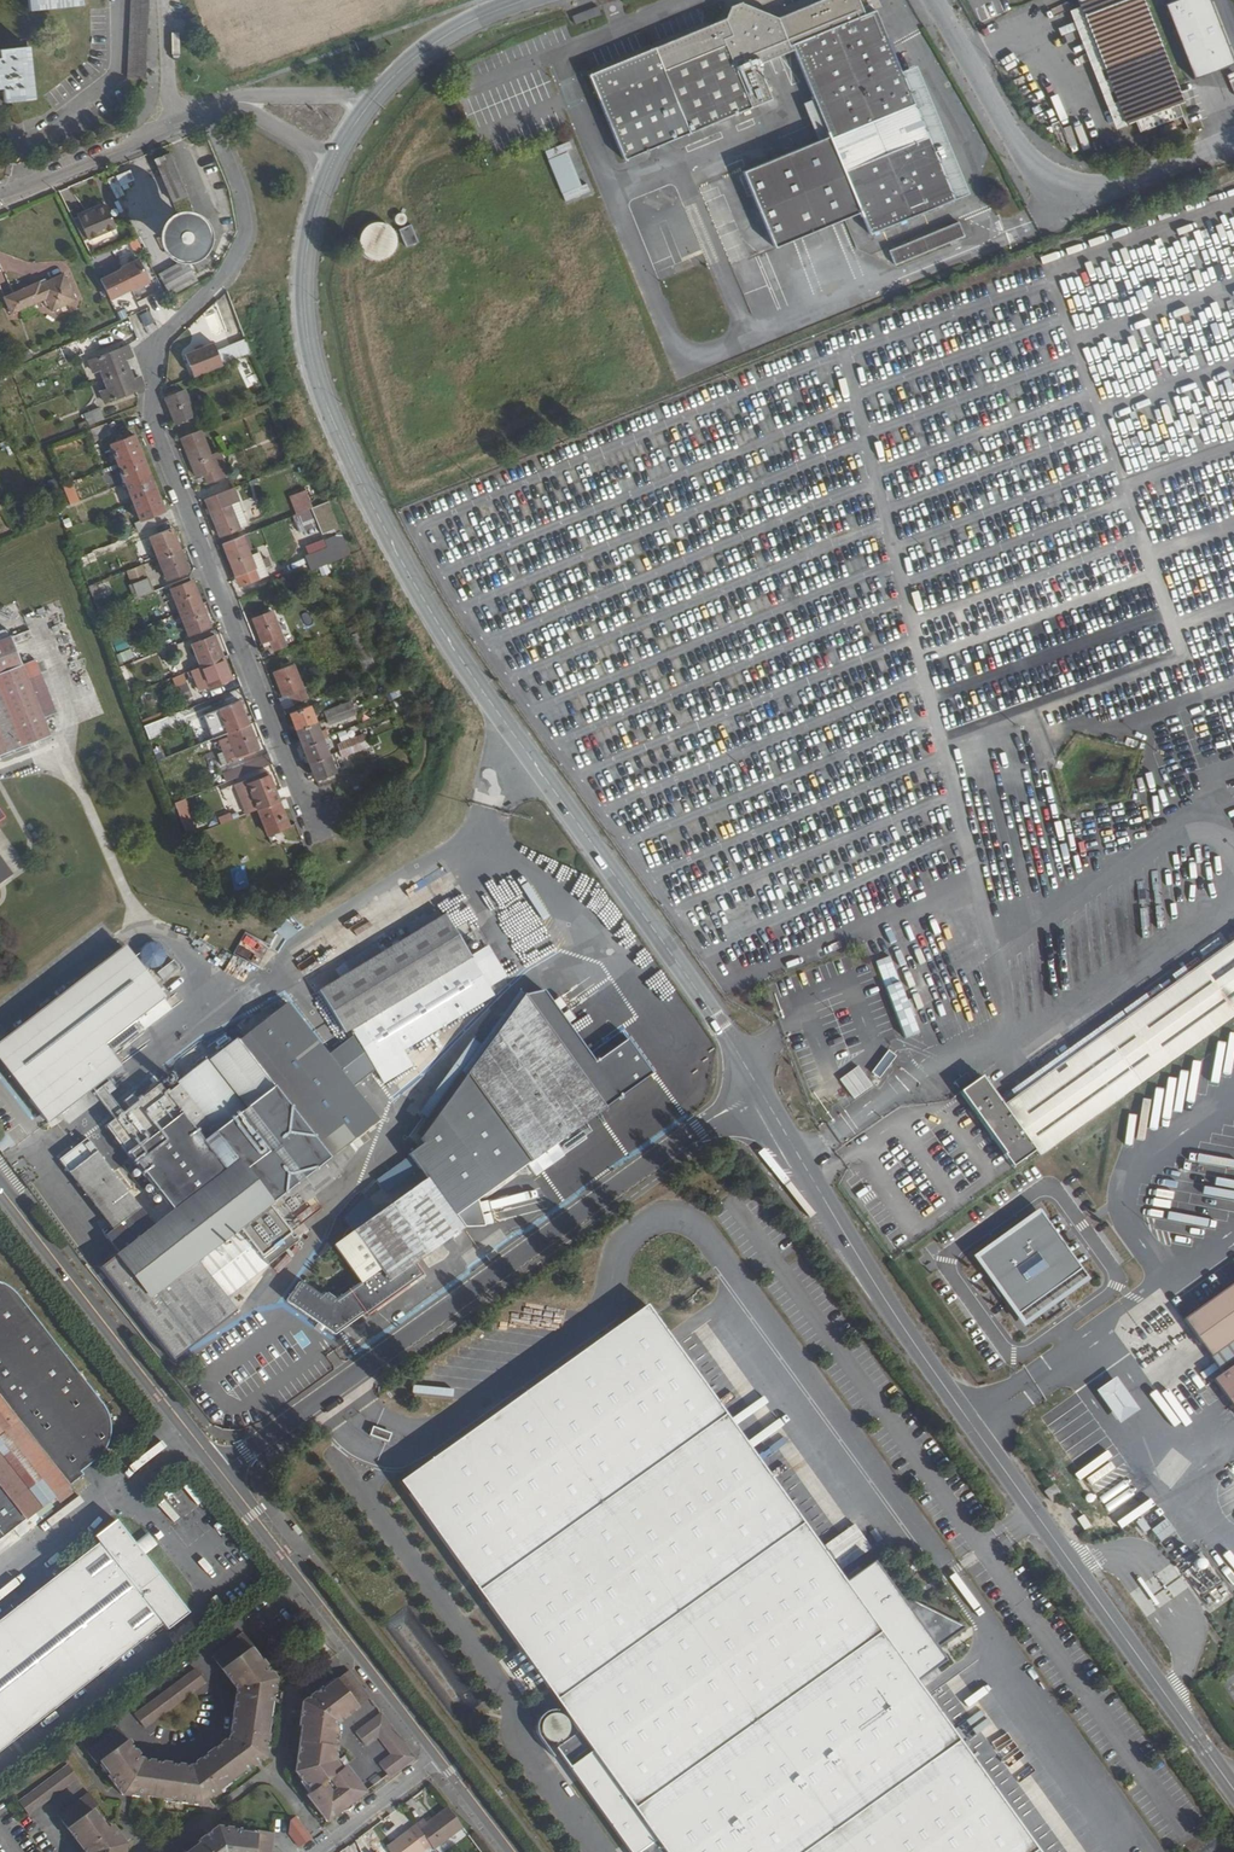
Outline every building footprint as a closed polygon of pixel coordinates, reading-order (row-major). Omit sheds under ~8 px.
[(27,11),(83,4),(82,0),(26,0),(27,11)] [(126,77),(146,78),(150,0),(130,0),(126,77)] [(771,102),(757,67),(792,53),(790,48),(793,47),(806,78),(802,80),(805,87),(809,85),(831,138),(742,173),(772,248),(861,212),(870,235),(954,201),(877,12),(867,16),(860,0),(828,0),(779,20),(741,4),(732,8),(726,21),(588,76),(623,162),(771,102)] [(1087,22),(1127,126),(1137,123),(1141,134),(1185,117),(1181,106),(1185,105),(1144,0),(1077,0),(1087,22)] [(576,22),(601,14),(598,7),(573,16),(576,22)] [(1078,26),(1118,130),(1127,126),(1087,22),(1078,26)] [(1,102),(30,99),(26,47),(0,50),(0,89),(1,102)] [(1181,132),(1182,137),(1192,134),(1190,128),(1181,132)] [(567,142),(544,150),(563,202),(591,192),(587,182),(582,184),(567,142)] [(577,148),(570,150),(580,184),(587,182),(577,148)] [(157,160),(173,202),(189,195),(172,154),(157,160)] [(108,180),(118,199),(125,196),(120,185),(122,184),(124,189),(129,186),(127,182),(134,179),(130,170),(108,180)] [(220,207),(222,213),(231,210),(228,203),(220,207)] [(79,216),(88,239),(116,227),(107,205),(79,216)] [(400,212),(397,212),(395,214),(394,216),(393,217),(394,220),(395,223),(397,224),(398,224),(401,224),(403,223),(405,221),(405,219),(405,216),(404,215),(402,212),(400,212)] [(168,230),(167,231),(167,233),(167,234),(167,236),(167,237),(167,238),(167,239),(168,241),(168,242),(169,244),(170,245),(171,246),(172,247),(173,248),(175,249),(176,249),(177,250),(178,250),(179,250),(180,251),(181,251),(182,251),(183,251),(184,251),(185,251),(187,250),(188,250),(190,249),(192,247),(193,247),(195,245),(196,244),(196,243),(197,241),(197,240),(197,239),(198,238),(198,236),(198,235),(198,233),(198,232),(197,230),(197,228),(196,227),(195,225),(193,224),(192,222),(190,221),(188,220),(187,220),(185,219),(184,219),(182,219),(180,220),(178,220),(177,220),(175,221),(173,222),(172,223),(170,225),(169,226),(168,228),(168,230)] [(376,220),(370,221),(366,223),(363,225),(360,228),(358,231),(357,235),(357,239),(358,245),(361,251),(365,254),(368,256),(373,257),(380,257),(386,254),(390,251),(392,247),(394,241),(394,237),(393,232),(390,228),(389,226),(387,224),(382,221),(376,220)] [(214,224),(202,250),(219,258),(231,231),(214,224)] [(958,224),(889,252),(895,267),(964,239),(958,224)] [(409,225),(399,229),(406,247),(417,242),(409,225)] [(734,235),(723,241),(727,247),(738,241),(734,235)] [(180,265),(161,274),(171,295),(199,281),(185,252),(176,256),(180,265)] [(189,261),(199,282),(216,273),(205,252),(189,261)] [(100,279),(110,300),(131,289),(132,291),(150,282),(138,259),(120,268),(121,269),(100,279)] [(40,281),(5,297),(13,314),(47,298),(52,311),(77,300),(65,274),(42,284),(40,281)] [(215,351),(208,355),(200,358),(193,360),(185,363),(191,378),(198,375),(205,372),(213,369),(221,366),(229,363),(236,360),(244,358),(252,354),(246,339),(238,343),(230,346),(223,348),(215,351)] [(99,369),(107,389),(100,392),(105,403),(143,388),(139,376),(133,378),(125,359),(131,357),(126,345),(88,361),(93,372),(99,369)] [(165,398),(174,422),(193,414),(184,391),(165,398)] [(83,415),(88,425),(103,419),(99,409),(83,415)] [(91,429),(95,440),(111,434),(106,423),(91,429)] [(180,437),(196,477),(203,474),(206,483),(228,474),(220,452),(210,456),(199,430),(180,437)] [(110,444),(140,520),(136,521),(140,531),(157,524),(153,515),(165,511),(134,435),(110,444)] [(62,485),(70,504),(79,501),(72,481),(62,485)] [(203,496),(218,534),(238,526),(228,502),(236,499),(231,485),(203,496)] [(304,490),(287,497),(301,532),(318,525),(304,490)] [(228,502),(238,526),(246,523),(236,499),(228,502)] [(150,537),(167,579),(188,570),(171,529),(150,537)] [(221,541),(241,589),(260,581),(241,533),(221,541)] [(305,557),(311,570),(334,561),(329,548),(305,557)] [(93,552),(78,557),(81,566),(96,560),(93,552)] [(125,564),(137,594),(150,589),(138,559),(125,564)] [(171,591),(188,632),(209,624),(193,583),(171,591)] [(252,619),(262,644),(269,642),(273,650),(285,645),(272,611),(252,619)] [(349,628),(358,649),(367,645),(359,624),(349,628)] [(13,634),(15,640),(30,637),(29,631),(13,634)] [(192,645),(209,686),(230,678),(212,633),(202,637),(204,640),(192,645)] [(0,640),(0,746),(8,742),(12,749),(49,735),(9,636),(0,640)] [(113,637),(115,650),(126,649),(125,636),(113,637)] [(358,649),(368,675),(378,671),(367,645),(358,649)] [(120,652),(122,661),(132,658),(130,649),(120,652)] [(273,672),(283,696),(286,695),(289,704),(293,702),(306,697),(293,665),(273,672)] [(218,709),(229,736),(237,756),(258,748),(239,701),(218,709)] [(326,712),(330,724),(355,714),(350,703),(326,712)] [(290,714),(321,790),(340,782),(309,706),(290,714)] [(149,739),(173,729),(167,715),(155,720),(153,716),(141,721),(149,739)] [(339,745),(344,757),(368,747),(363,735),(339,745)] [(220,741),(229,763),(259,750),(258,748),(237,756),(229,736),(220,741)] [(0,746),(0,754),(12,749),(8,742),(0,746)] [(247,764),(251,775),(273,766),(269,755),(247,763),(247,764)] [(225,772),(230,783),(251,775),(247,764),(225,772)] [(248,783),(268,835),(289,826),(269,775),(248,783)] [(220,823),(233,820),(231,813),(218,816),(220,823)] [(11,878),(0,862),(0,886),(11,878)] [(403,923),(409,933),(439,915),(433,905),(403,923)] [(349,969),(318,987),(343,1029),(349,1025),(381,1081),(410,1065),(400,1048),(490,995),(442,914),(439,915),(409,933),(379,951),(349,969)] [(286,920),(276,931),(287,941),(297,931),(286,920)] [(1233,1013),(1233,936),(1198,963),(1233,1013)] [(373,940),(343,958),(349,969),(379,951),(373,940)] [(165,967),(162,944),(144,946),(146,969),(165,967)] [(0,1043),(0,1068),(45,1125),(80,1098),(171,1212),(141,1236),(127,1218),(140,1208),(86,1139),(57,1162),(114,1232),(107,1237),(120,1253),(101,1267),(173,1360),(236,1312),(225,1298),(239,1287),(232,1277),(260,1255),(239,1229),(281,1196),(292,1211),(307,1200),(313,1192),(316,1195),(335,1179),(352,1155),(345,1145),(378,1118),(287,1002),(238,1041),(236,1038),(207,1061),(205,1058),(175,1081),(177,1084),(162,1096),(152,1082),(107,1117),(93,1099),(102,1091),(97,1084),(119,1066),(102,1045),(163,997),(124,947),(123,947),(0,1043)] [(175,961),(156,972),(161,981),(180,970),(175,961)] [(1015,1096),(1002,1105),(980,1076),(957,1092),(1003,1155),(1002,1157),(1010,1168),(1018,1162),(1032,1152),(1036,1159),(1233,1015),(1233,1013),(1198,963),(1160,990),(1015,1096)] [(1156,984),(1010,1090),(1015,1096),(1160,990),(1156,984)] [(534,995),(604,1101),(619,1091),(553,992),(532,993),(534,995)] [(442,1119),(430,1135),(434,1141),(415,1153),(418,1158),(406,1166),(412,1174),(423,1166),(432,1179),(357,1233),(362,1240),(343,1254),(364,1283),(339,1300),(329,1293),(326,1297),(322,1293),(348,1328),(407,1285),(410,1288),(425,1278),(417,1266),(468,1230),(467,1212),(485,1211),(484,1200),(502,1199),(502,1189),(517,1188),(517,1178),(534,1177),(534,1170),(540,1180),(570,1160),(563,1148),(567,1145),(581,1145),(582,1136),(613,1114),(604,1101),(534,995),(495,1046),(442,1119)] [(483,1037),(429,1110),(442,1119),(495,1046),(483,1037)] [(1,1152),(14,1144),(6,1133),(0,1137),(0,1150),(1,1152)] [(1032,1152),(1018,1162),(1023,1169),(1036,1159),(1032,1152)] [(1038,1213),(978,1258),(1018,1313),(1078,1268),(1038,1213)] [(490,1258),(494,1264),(503,1258),(499,1252),(490,1258)] [(285,1254),(272,1266),(278,1273),(291,1261),(285,1254)] [(304,1280),(289,1300),(302,1309),(322,1293),(304,1280)] [(56,1498),(61,1503),(71,1496),(66,1490),(83,1477),(80,1474),(86,1470),(99,1460),(101,1458),(104,1456),(104,1455),(105,1453),(106,1452),(107,1451),(108,1449),(109,1448),(109,1446),(110,1445),(110,1443),(111,1441),(111,1440),(112,1439),(112,1437),(112,1435),(112,1434),(112,1432),(112,1430),(112,1429),(112,1427),(112,1425),(112,1424),(111,1422),(111,1421),(111,1420),(110,1418),(110,1416),(109,1414),(108,1413),(19,1296),(17,1293),(14,1290),(12,1288),(9,1286),(8,1285),(6,1284),(4,1283),(2,1282),(0,1281),(0,1541),(56,1498)] [(1185,1317),(1222,1367),(1233,1358),(1233,1281),(1185,1317)] [(302,1309),(338,1335),(348,1328),(322,1293),(302,1309)] [(914,1678),(944,1657),(935,1645),(963,1624),(916,1600),(907,1606),(871,1557),(842,1578),(643,1303),(397,1480),(576,1729),(568,1735),(565,1732),(566,1730),(566,1726),(566,1723),(564,1721),(564,1719),(562,1717),(558,1715),(555,1714),(551,1714),(547,1715),(545,1717),(542,1720),(540,1725),(541,1731),(543,1735),(547,1739),(552,1740),(555,1740),(559,1739),(561,1741),(554,1746),(630,1851),(1039,1851),(914,1678)] [(1233,1400),(1233,1365),(1223,1373),(1220,1370),(1215,1373),(1217,1377),(1233,1400)] [(401,1383),(408,1393),(419,1386),(411,1375),(401,1383)] [(1116,1376),(1097,1389),(1120,1421),(1140,1408),(1116,1376)] [(370,1424),(367,1433),(386,1441),(389,1432),(370,1424)] [(1048,1488),(1055,1498),(1061,1494),(1064,1491),(1060,1485),(1057,1481),(1054,1483),(1048,1488)] [(805,1511),(817,1504),(814,1497),(801,1504),(805,1511)] [(1113,1534),(1101,1517),(1089,1526),(1102,1542),(1113,1534)] [(0,1617),(0,1747),(161,1625),(166,1631),(188,1615),(116,1520),(95,1536),(99,1542),(0,1617)] [(1197,1563),(1199,1573),(1209,1571),(1206,1561),(1197,1563)] [(238,1687),(231,1736),(191,1766),(143,1760),(119,1728),(88,1751),(98,1764),(101,1762),(111,1775),(109,1777),(123,1796),(147,1799),(147,1796),(179,1801),(179,1803),(202,1806),(221,1791),(219,1789),(245,1769),(247,1771),(266,1757),(269,1734),(266,1734),(270,1702),(273,1702),(276,1677),(263,1660),(260,1662),(250,1648),(254,1645),(245,1633),(214,1656),(238,1687)] [(197,1669),(136,1715),(146,1728),(206,1682),(197,1669)] [(302,1725),(296,1772),(312,1792),(308,1795),(327,1821),(365,1792),(346,1766),(342,1770),(335,1761),(337,1746),(335,1745),(338,1722),(370,1697),(349,1670),(324,1689),(322,1687),(302,1702),(299,1725),(302,1725)] [(382,1713),(357,1732),(367,1745),(379,1735),(393,1753),(380,1763),(389,1773),(390,1776),(415,1757),(382,1713)] [(70,1766),(20,1804),(30,1816),(79,1779),(70,1766)] [(86,1851),(126,1851),(127,1844),(113,1826),(108,1830),(94,1812),(100,1806),(91,1794),(59,1817),(86,1851)] [(417,1825),(435,1849),(464,1827),(449,1808),(428,1823),(424,1819),(417,1825)] [(299,1847),(312,1837),(297,1817),(284,1826),(299,1847)] [(391,1851),(423,1851),(425,1850),(432,1845),(417,1825),(410,1830),(388,1847),(391,1851)] [(189,1851),(271,1851),(274,1833),(257,1831),(257,1835),(241,1833),(241,1830),(218,1826),(199,1841),(201,1843),(189,1851)]
